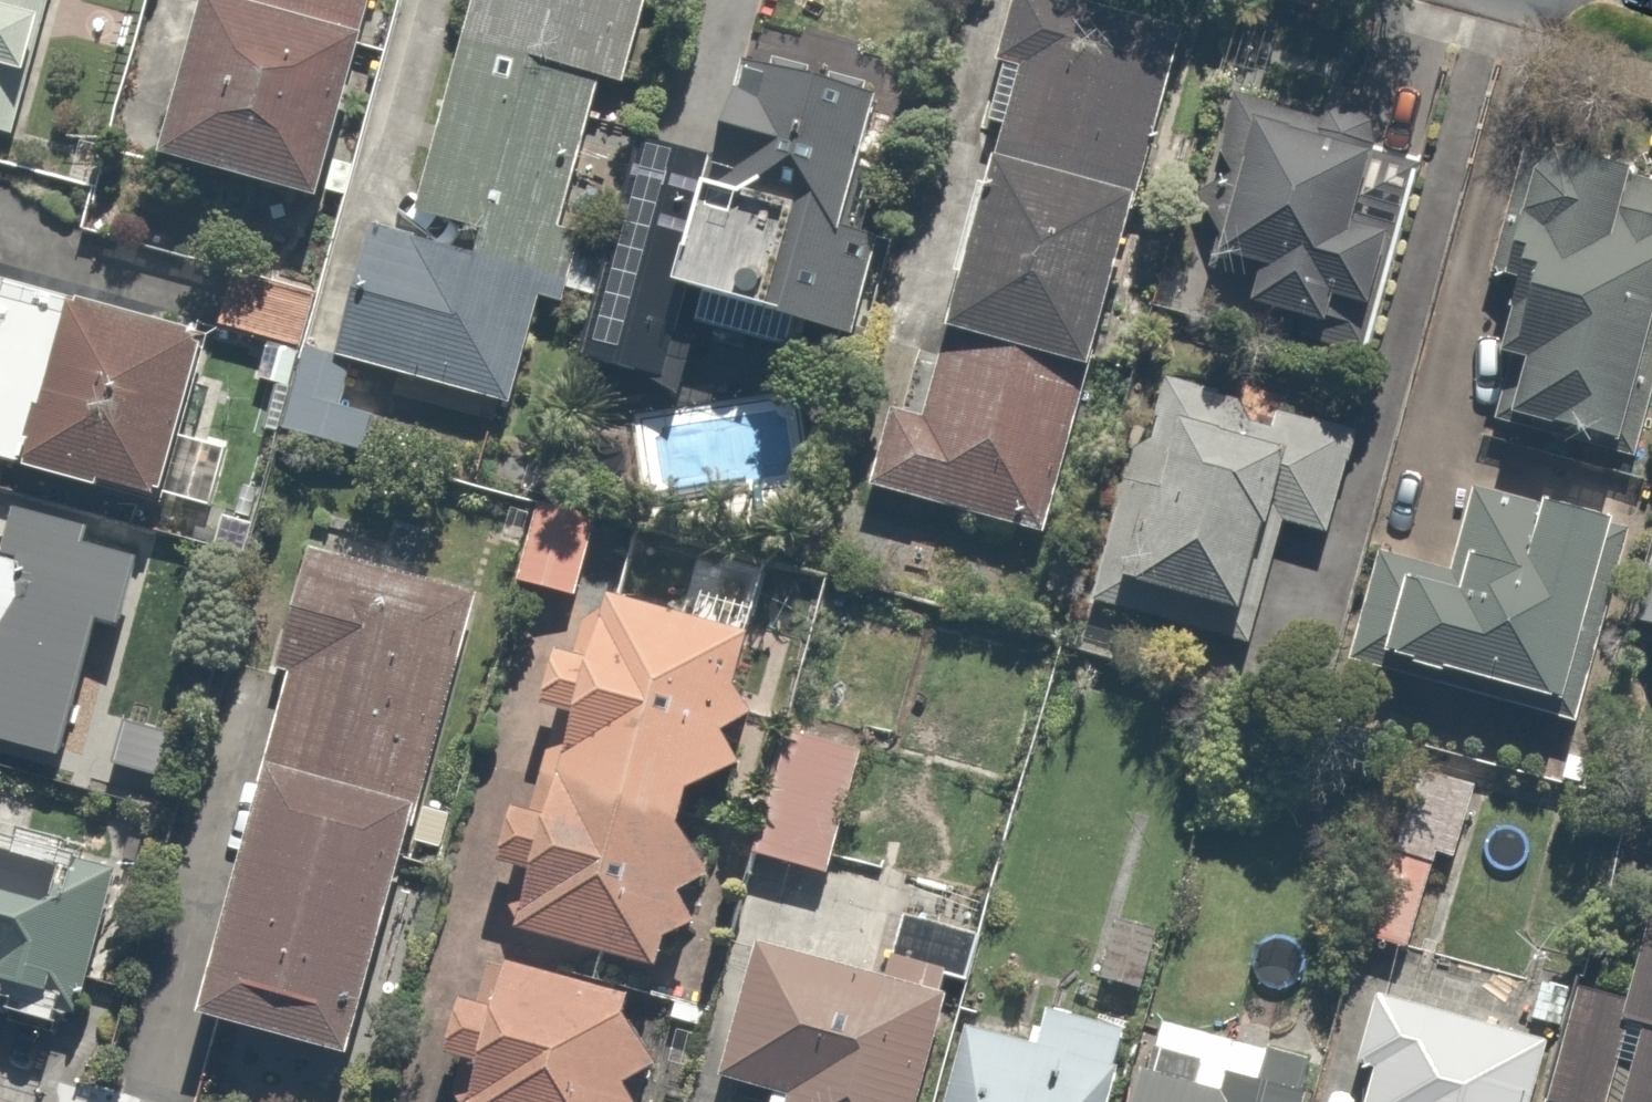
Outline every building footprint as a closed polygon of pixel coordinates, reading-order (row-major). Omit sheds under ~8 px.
[(43,153),(80,0),(0,0),(0,143),(43,153)] [(171,169),(324,212),(384,0),(219,0),(171,169)] [(404,389),(520,421),(551,308),(588,318),(609,245),(576,236),(641,0),(482,0),(418,233),(386,224),(348,365),(320,357),(295,446),(382,470),(404,389)] [(691,9),(694,0),(659,0),(691,9)] [(898,413),(874,498),(1052,547),(1190,53),(1016,5),(984,120),(1016,128),(934,423),(898,413)] [(718,214),(864,253),(904,105),(758,66),(730,169),(718,214)] [(1424,173),(1279,127),(1233,274),(1276,288),(1267,315),(1369,347),(1424,173)] [(718,214),(730,169),(645,146),(586,367),(671,390),(694,306),(718,214)] [(1555,161),(1516,303),(1553,314),(1519,438),(1645,473),(1651,448),(1651,188),(1555,161)] [(327,300),(240,280),(226,340),(312,360),(327,300)] [(0,300),(0,477),(22,482),(62,315),(0,300)] [(220,362),(83,326),(44,477),(181,513),(220,362)] [(1163,497),(1138,590),(1220,612),(1210,646),(1256,659),(1291,527),(1330,537),(1360,427),(1280,406),(1278,413),(1174,385),(1160,439),(1197,449),(1182,502),(1163,497)] [(1384,560),(1354,668),(1580,731),(1632,543),(1475,500),(1453,579),(1384,560)] [(70,763),(105,633),(133,640),(158,549),(18,512),(11,540),(0,537),(0,745),(70,763)] [(611,536),(537,512),(511,591),(585,616),(611,536)] [(478,583),(314,548),(210,1038),(375,1073),(478,583)] [(1633,644),(1651,650),(1651,581),(1633,644)] [(789,644),(617,602),(599,677),(567,669),(554,720),(591,729),(566,831),(523,820),(509,880),(546,890),(532,946),(705,988),(789,644)] [(869,757),(779,735),(749,859),(839,881),(869,757)] [(1488,783),(1421,769),(1403,850),(1470,864),(1488,783)] [(0,842),(0,1030),(4,1031),(15,995),(79,1015),(121,880),(0,842)] [(1387,855),(1361,934),(1417,953),(1443,874),(1387,855)] [(892,964),(751,942),(724,1101),(926,1101),(943,1002),(945,989),(979,994),(989,930),(899,916),(892,964)] [(1169,941),(1112,921),(1090,984),(1147,1004),(1169,941)] [(497,962),(460,1085),(487,1093),(484,1101),(680,1101),(703,1024),(497,962)] [(1640,1016),(1583,1002),(1571,1052),(1558,1101),(1651,1101),(1651,968),(1640,1016)] [(1565,1051),(1388,993),(1360,1080),(1381,1087),(1376,1101),(1548,1101),(1565,1051)] [(956,1101),(1129,1101),(1146,1042),(1047,1015),(1037,1050),(975,1033),(956,1101)] [(1140,1101),(1331,1101),(1338,1078),(1163,1026),(1140,1101)]
